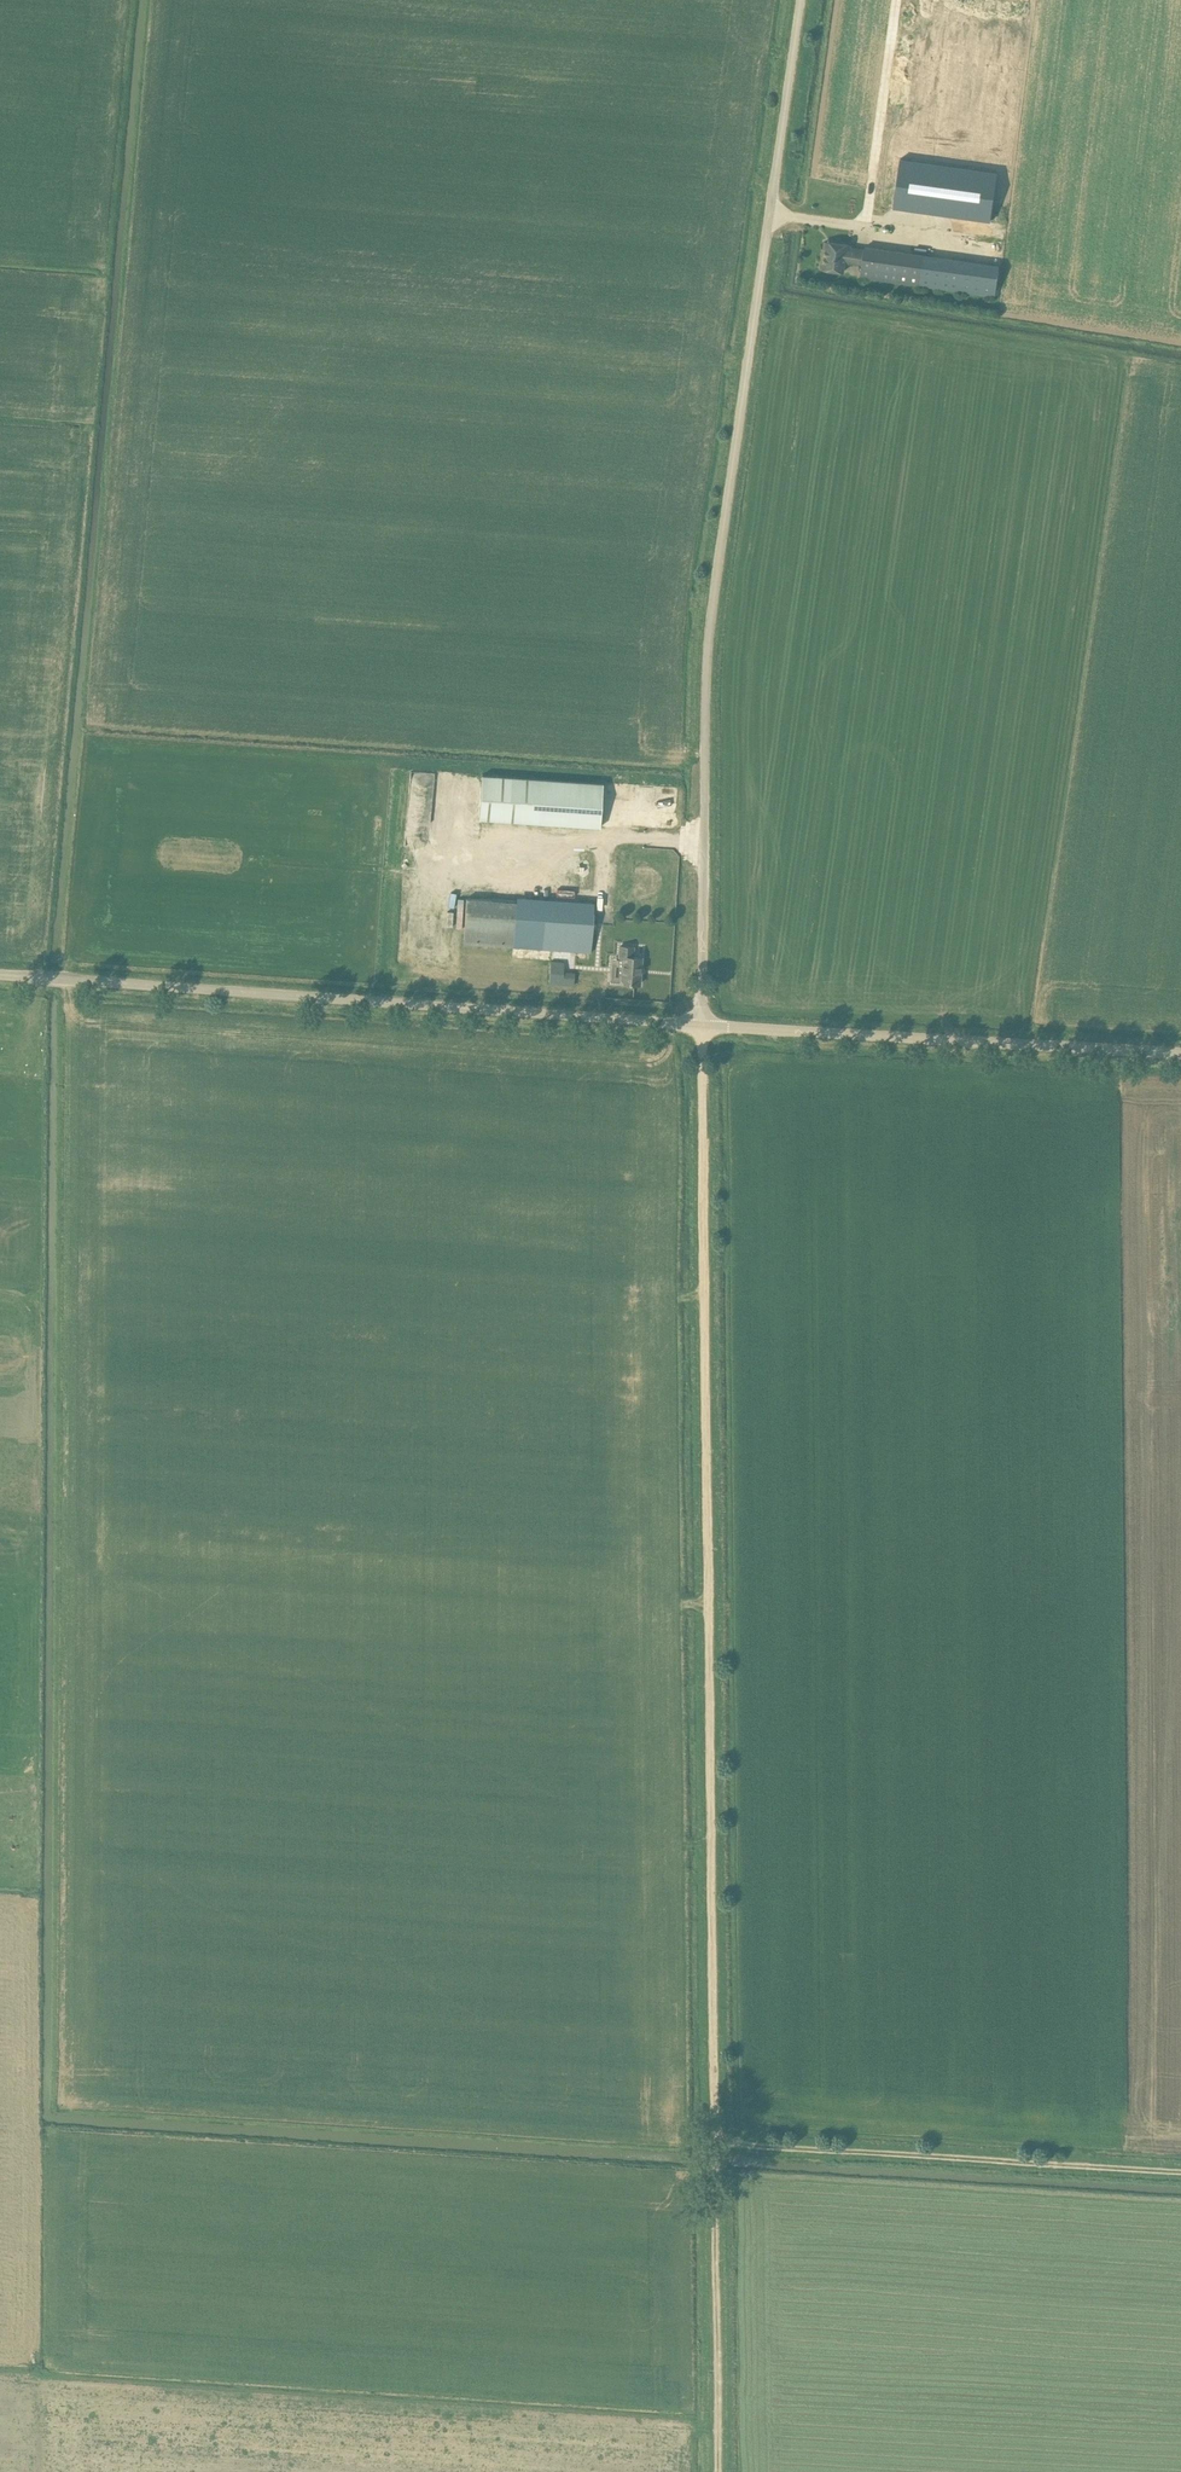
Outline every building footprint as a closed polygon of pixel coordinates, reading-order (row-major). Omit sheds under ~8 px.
[(982,170),(900,159),(893,207),(990,221),(997,172),(982,170)] [(998,231),(982,228),(980,238),(997,240),(998,231)] [(823,255),(821,268),(833,270),(845,272),(846,263),(862,266),(863,252),(850,250),(850,245),(828,242),(825,242),(823,255)] [(862,266),(860,278),(959,292),(994,296),(999,265),(963,260),(877,248),(865,247),(864,252),(863,252),(862,266)] [(603,783),(481,775),(478,819),(600,827),(603,783)] [(594,902),(516,897),(516,902),(466,899),(463,944),(591,952),(594,902)] [(633,947),(620,946),(619,959),(623,959),(621,982),(639,984),(641,957),(632,956),(633,947)] [(563,962),(551,961),(549,982),(561,983),(563,962)]
